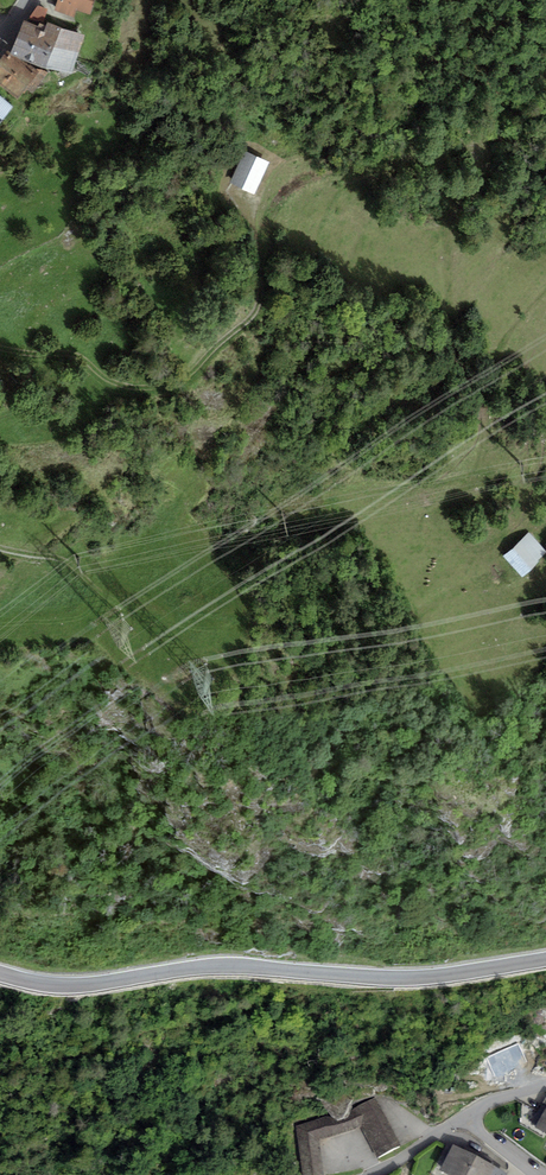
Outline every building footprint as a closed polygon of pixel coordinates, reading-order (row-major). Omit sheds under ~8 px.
[(54,11),(75,17),(77,11),(91,15),(95,0),(57,0),(54,11)] [(43,23),(47,9),(37,6),(29,18),(43,23)] [(24,22),(17,39),(79,54),(85,36),(47,22),(46,25),(39,23),(37,26),(24,22)] [(79,54),(17,39),(11,53),(10,54),(27,62),(72,73),(79,54)] [(7,50),(0,59),(0,86),(16,99),(38,72),(27,62),(10,54),(11,53),(7,50)] [(0,96),(0,123),(13,108),(0,96)] [(269,167),(243,156),(230,187),(256,198),(269,167)] [(526,537),(499,560),(517,581),(544,558),(526,537)] [(295,1126),(303,1174),(320,1174),(323,1174),(319,1139),(361,1127),(378,1158),(401,1146),(375,1097),(353,1109),(332,1115),(295,1126)] [(545,1134),(545,1108),(535,1128),(545,1134)] [(449,1174),(466,1174),(476,1156),(453,1144),(440,1170),(449,1174)] [(508,1172),(501,1169),(476,1156),(466,1174),(506,1174),(508,1172)]
